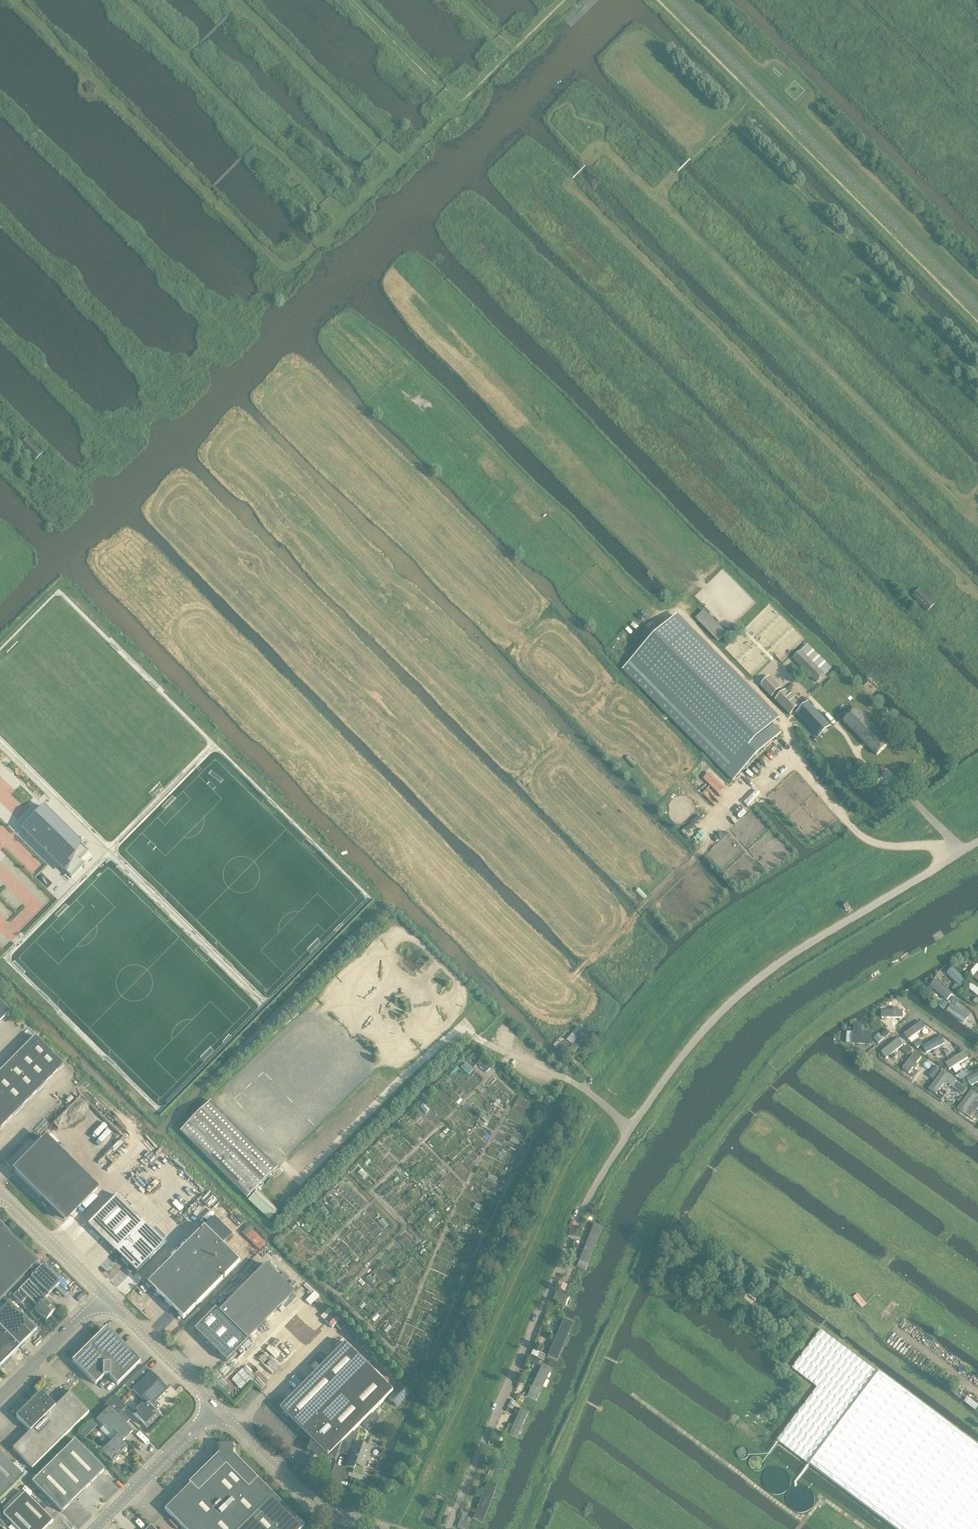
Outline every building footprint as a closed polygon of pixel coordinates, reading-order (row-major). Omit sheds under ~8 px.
[(626,668),(623,671),(630,677),(733,781),(781,733),(773,725),(779,720),(690,631),(677,617),(626,668)] [(807,645),(793,659),(817,682),(831,668),(807,645)] [(760,685),(772,697),(781,688),(769,676),(760,685)] [(775,701),(790,716),(801,705),(786,690),(775,701)] [(796,714),(819,738),(832,726),(808,702),(796,714)] [(843,722),(877,755),(889,743),(856,709),(843,722)] [(44,807),(22,829),(72,879),(93,856),(44,807)] [(957,973),(954,968),(942,976),(945,981),(957,973)] [(935,980),(930,987),(947,1001),(952,994),(935,980)] [(971,983),(967,988),(977,997),(977,989),(971,983)] [(11,1012),(0,1001),(0,1023),(11,1012)] [(881,1011),(881,1018),(903,1018),(903,1011),(899,1010),(899,1008),(894,1008),(894,1011),(881,1011)] [(957,1013),(971,1023),(975,1019),(960,1008),(957,1013)] [(851,1044),(871,1046),(872,1031),(862,1031),(863,1023),(854,1022),(853,1031),(852,1031),(851,1044)] [(908,1040),(926,1027),(921,1022),(904,1034),(908,1040)] [(573,1034),(566,1041),(573,1046),(567,1052),(572,1056),(590,1034),(591,1032),(587,1028),(585,1031),(579,1026),(573,1034)] [(65,1065),(36,1036),(0,1072),(0,1131),(65,1065)] [(941,1037),(924,1045),(927,1051),(944,1042),(941,1037)] [(898,1039),(881,1052),(886,1059),(903,1046),(898,1039)] [(564,1040),(556,1049),(564,1056),(567,1052),(565,1050),(569,1045),(564,1040)] [(968,1058),(964,1052),(947,1063),(951,1069),(968,1058)] [(909,1074),(921,1058),(915,1053),(902,1069),(909,1074)] [(944,1070),(929,1089),(936,1095),(951,1076),(944,1070)] [(967,1079),(969,1084),(977,1080),(977,1073),(967,1079)] [(964,1114),(977,1096),(977,1095),(971,1090),(957,1109),(964,1114)] [(277,1168),(210,1101),(180,1131),(247,1198),(277,1168)] [(50,1188),(41,1196),(65,1220),(70,1215),(71,1216),(75,1212),(50,1188)] [(269,1220),(278,1211),(257,1191),(249,1200),(269,1220)] [(166,1244),(117,1196),(88,1226),(137,1274),(166,1244)] [(39,1263),(0,1224),(0,1302),(39,1263)] [(148,1284),(183,1319),(239,1263),(204,1227),(148,1284)] [(603,1230),(594,1227),(577,1270),(586,1273),(603,1230)] [(294,1294),(265,1265),(219,1312),(247,1340),(294,1294)] [(55,1311),(44,1300),(59,1284),(42,1267),(19,1290),(13,1297),(21,1305),(28,1298),(37,1307),(34,1310),(45,1321),(55,1311)] [(26,1339),(36,1329),(9,1302),(0,1311),(0,1327),(19,1346),(26,1339)] [(194,1330),(226,1362),(247,1340),(219,1312),(215,1309),(194,1330)] [(572,1324),(562,1320),(547,1358),(557,1362),(572,1324)] [(0,1327),(0,1365),(19,1346),(0,1327)] [(952,1426),(951,1427),(821,1330),(792,1368),(817,1387),(777,1440),(896,1528),(977,1528),(977,1445),(952,1426)] [(129,1351),(128,1350),(124,1347),(120,1345),(116,1344),(113,1343),(110,1342),(107,1342),(104,1342),(100,1343),(97,1344),(94,1345),(89,1348),(86,1350),(85,1351),(84,1351),(73,1362),(95,1385),(103,1377),(110,1377),(118,1385),(140,1362),(129,1351)] [(344,1344),(279,1409),(311,1441),(307,1452),(314,1454),(335,1462),(340,1449),(342,1442),(352,1432),(392,1391),(376,1375),(344,1344)] [(154,1403),(167,1390),(150,1372),(144,1366),(125,1386),(131,1392),(133,1390),(144,1401),(138,1407),(139,1408),(133,1414),(147,1429),(160,1416),(154,1410),(158,1406),(154,1403)] [(552,1372),(542,1367),(525,1398),(536,1403),(552,1372)] [(218,1372),(213,1377),(216,1381),(222,1376),(218,1372)] [(388,1399),(396,1408),(410,1395),(401,1386),(388,1399)] [(30,1432),(13,1449),(32,1469),(89,1413),(70,1393),(56,1407),(42,1393),(17,1418),(30,1432)] [(106,1404),(91,1419),(101,1429),(100,1430),(112,1442),(102,1452),(113,1462),(127,1449),(121,1443),(133,1431),(118,1416),(122,1412),(111,1400),(106,1404)] [(529,1414),(519,1410),(508,1436),(517,1440),(529,1414)] [(765,1412),(759,1422),(766,1427),(772,1417),(765,1412)] [(82,1429),(77,1434),(83,1439),(87,1435),(82,1429)] [(342,1442),(340,1449),(351,1453),(347,1466),(355,1469),(353,1473),(363,1477),(367,1468),(364,1467),(371,1449),(356,1443),(359,1434),(352,1432),(342,1442)] [(75,1441),(33,1483),(62,1513),(104,1471),(75,1441)] [(219,1454),(190,1483),(191,1484),(165,1510),(184,1528),(302,1528),(304,1527),(233,1454),(233,1445),(219,1445),(219,1454)] [(0,1453),(0,1501),(24,1477),(0,1453)] [(473,1522),(485,1526),(499,1488),(488,1483),(473,1522)] [(25,1493),(14,1503),(3,1514),(18,1528),(46,1528),(54,1521),(25,1493)]
